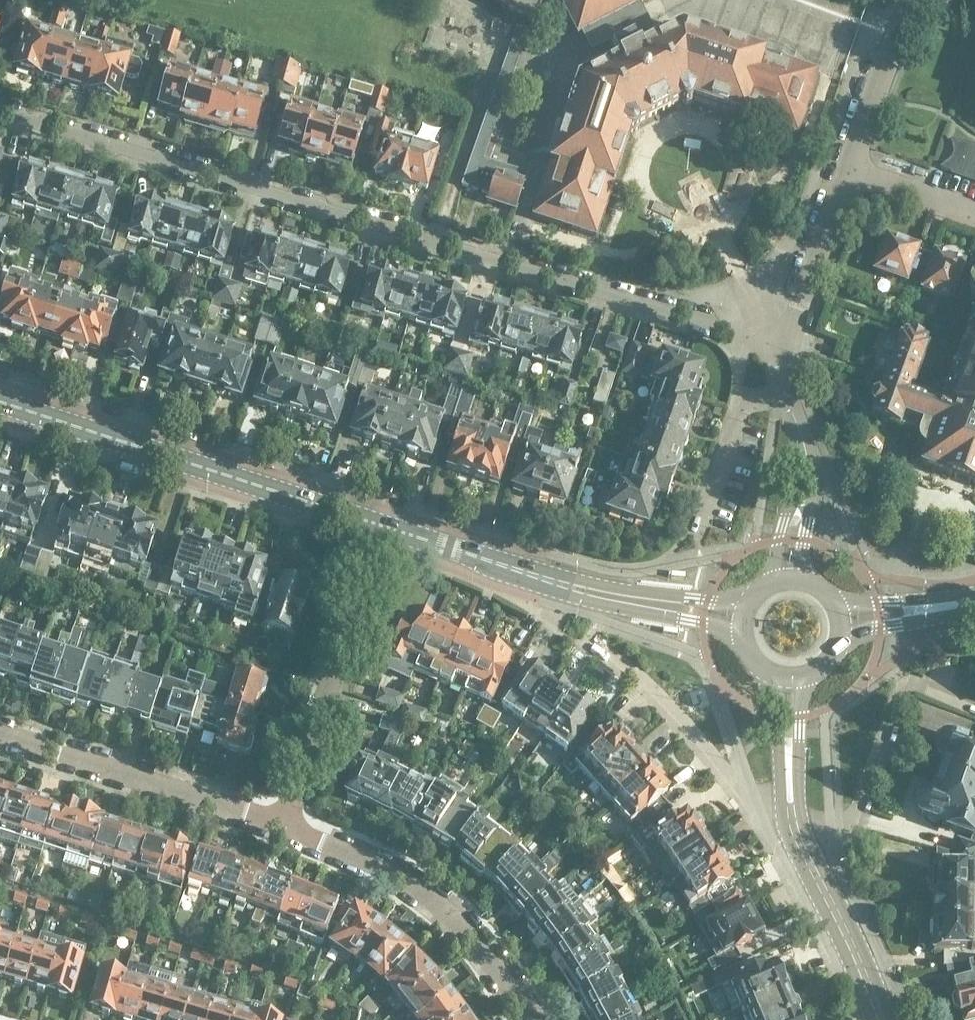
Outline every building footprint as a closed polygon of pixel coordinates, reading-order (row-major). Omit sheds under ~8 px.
[(498,2),(503,6),(508,10),(514,14),(518,16),(522,18),(526,20),(533,23),(541,0),(496,0),(498,2)] [(533,217),(594,237),(628,134),(630,133),(632,133),(635,131),(636,129),(636,127),(637,125),(636,123),(679,101),(680,103),(683,105),(685,105),(689,104),(692,101),(795,135),(815,74),(712,40),(712,37),(680,27),(655,39),(637,4),(645,0),(558,0),(559,0),(577,35),(582,32),(591,50),(607,41),(617,61),(607,66),(606,65),(576,80),(565,112),(567,113),(533,217)] [(51,18),(64,22),(66,15),(53,11),(51,18)] [(64,22),(51,18),(49,25),(62,30),(64,22)] [(151,44),(162,47),(166,33),(149,28),(146,35),(153,37),(151,44)] [(14,70),(41,78),(53,37),(27,29),(14,70)] [(98,40),(106,42),(106,41),(109,32),(101,29),(98,40)] [(166,33),(162,47),(161,53),(175,57),(181,35),(167,31),(166,33)] [(78,45),(53,37),(41,78),(66,86),(78,45)] [(102,52),(90,93),(117,101),(124,77),(133,80),(138,77),(141,69),(138,65),(130,62),(134,49),(106,41),(106,42),(102,52)] [(66,86),(90,93),(102,52),(78,45),(66,86)] [(216,60),(211,76),(219,78),(224,63),(216,60)] [(271,83),(282,86),(289,64),(277,61),(271,83)] [(224,63),(219,78),(227,80),(232,65),(224,63)] [(289,64),(282,86),(296,90),(302,68),(289,64)] [(167,115),(181,119),(193,80),(194,76),(180,72),(181,68),(171,65),(158,108),(168,111),(167,115)] [(181,119),(205,126),(217,83),(209,81),(207,85),(193,80),(181,119)] [(350,81),(348,88),(365,93),(364,95),(373,98),(370,110),(382,113),(389,91),(367,85),(350,81)] [(205,126),(228,134),(239,95),(225,91),(226,86),(217,83),(205,126)] [(241,90),(239,95),(228,134),(242,138),(244,133),(253,136),(266,94),(256,91),(255,95),(241,90)] [(338,97),(334,112),(340,114),(345,99),(338,97)] [(288,152),(303,156),(314,118),(315,113),(300,109),(301,105),(292,102),(280,144),(289,147),(288,152)] [(314,118),(303,156),(326,163),(338,120),(330,117),(328,122),(314,118)] [(338,120),(326,163),(340,167),(342,163),(351,166),(363,123),(354,121),(353,124),(338,120)] [(385,181),(399,186),(413,141),(392,135),(395,127),(379,122),(369,156),(380,159),(375,176),(385,179),(385,181)] [(974,182),(974,148),(951,140),(954,154),(952,160),(941,170),(974,182)] [(413,141),(399,186),(415,190),(415,188),(425,191),(438,149),(413,141)] [(38,209),(49,173),(24,165),(11,208),(23,211),(25,205),(38,209)] [(38,209),(60,216),(71,180),(49,173),(38,209)] [(486,201),(513,210),(522,183),(495,174),(491,184),(484,182),(480,192),(488,195),(486,201)] [(60,216),(83,223),(94,187),(71,180),(60,216)] [(94,187),(83,223),(95,226),(93,232),(103,235),(100,244),(110,247),(117,225),(109,222),(118,194),(94,187)] [(140,200),(132,228),(127,242),(139,246),(141,240),(153,244),(164,208),(140,200)] [(153,244),(176,251),(186,215),(164,208),(153,244)] [(186,215),(176,251),(199,258),(210,222),(186,215)] [(3,240),(9,219),(0,216),(0,239),(3,240)] [(210,222),(199,258),(211,262),(209,268),(221,271),(225,257),(234,229),(210,222)] [(269,279),(280,243),(256,235),(243,277),(254,281),(256,275),(269,279)] [(888,238),(877,270),(906,280),(910,270),(915,272),(919,261),(914,259),(918,248),(888,238)] [(4,257),(9,242),(0,240),(0,256),(4,257)] [(269,279),(292,286),(303,249),(280,243),(269,279)] [(51,244),(48,256),(70,263),(74,251),(51,244)] [(92,270),(105,274),(112,253),(99,249),(92,270)] [(292,286),(315,293),(326,256),(303,249),(292,286)] [(935,251),(922,287),(953,298),(966,262),(935,251)] [(112,253),(105,274),(117,278),(123,257),(112,253)] [(167,254),(163,268),(170,270),(174,256),(167,254)] [(174,256),(170,270),(177,272),(181,258),(174,256)] [(326,256),(315,293),(327,296),(326,302),(337,306),(350,263),(326,256)] [(58,275),(68,278),(72,264),(62,261),(58,275)] [(72,264),(68,278),(78,281),(83,268),(72,264)] [(357,292),(351,312),(383,321),(385,313),(396,277),(372,270),(365,294),(357,292)] [(0,308),(0,312),(4,313),(2,321),(12,324),(11,328),(24,332),(37,290),(38,286),(10,277),(0,308)] [(396,277),(385,313),(409,320),(419,284),(396,277)] [(217,279),(211,301),(212,301),(220,304),(222,305),(229,283),(217,279)] [(229,283),(222,305),(234,308),(241,286),(229,283)] [(409,320),(431,327),(442,291),(419,284),(409,320)] [(37,290),(24,332),(35,336),(36,332),(38,332),(38,333),(50,337),(64,295),(50,290),(38,286),(37,290)] [(279,303),(286,305),(290,291),(283,289),(279,303)] [(290,291),(286,305),(293,307),(297,293),(290,291)] [(442,291),(431,327),(443,331),(441,336),(453,340),(466,298),(442,291)] [(64,295),(50,337),(61,341),(62,340),(64,340),(62,345),(74,349),(87,307),(74,303),(75,299),(64,295)] [(118,346),(126,323),(114,319),(118,307),(100,301),(97,310),(87,307),(74,349),(86,353),(88,349),(97,352),(100,345),(105,346),(106,342),(118,346)] [(212,301),(206,321),(214,323),(220,304),(212,301)] [(502,349),(512,312),(488,305),(476,347),(487,350),(489,345),(502,349)] [(535,319),(512,312),(502,349),(524,355),(535,319)] [(165,328),(158,349),(167,352),(160,374),(187,383),(203,333),(189,328),(190,323),(177,319),(169,316),(165,328)] [(947,393),(943,392),(934,396),(933,400),(912,393),(928,348),(925,347),(927,343),(921,341),(922,339),(912,336),(911,337),(906,335),(904,340),(901,339),(882,392),(878,391),(873,394),(871,400),(873,406),(876,408),(873,416),(921,434),(920,437),(921,441),(922,444),(924,446),(928,448),(922,465),(974,484),(974,316),(947,393)] [(253,340),(265,345),(273,321),(262,317),(253,340)] [(127,318),(126,323),(118,346),(115,357),(126,361),(125,365),(140,370),(148,345),(158,349),(165,328),(158,326),(160,322),(145,318),(143,323),(127,318)] [(558,326),(535,319),(524,355),(547,362),(558,326)] [(273,321),(265,345),(278,349),(285,325),(273,321)] [(324,345),(336,349),(343,326),(331,322),(324,345)] [(397,337),(403,339),(406,326),(400,324),(397,337)] [(343,326),(336,349),(349,353),(356,330),(343,326)] [(558,326),(547,362),(559,366),(557,372),(569,376),(582,333),(558,326)] [(203,333),(187,383),(212,391),(229,341),(203,333)] [(605,351),(621,356),(625,344),(608,339),(605,351)] [(229,341),(212,391),(238,400),(252,357),(251,356),(254,349),(229,341)] [(623,373),(637,377),(648,348),(633,343),(623,373)] [(444,371),(455,374),(462,353),(450,349),(444,371)] [(462,353),(455,374),(467,378),(473,356),(462,353)] [(321,379),(307,422),(333,431),(347,387),(356,390),(366,358),(356,355),(348,380),(341,378),(323,372),(321,379)] [(662,389),(701,403),(701,402),(697,401),(703,384),(698,383),(703,369),(662,355),(651,385),(654,386),(662,389)] [(255,406),(307,422),(321,379),(312,376),(314,369),(281,359),(279,365),(269,362),(255,406)] [(522,360),(518,375),(524,377),(529,362),(522,360)] [(365,391),(351,436),(378,444),(392,403),(394,396),(370,388),(374,376),(362,372),(361,375),(357,388),(365,391)] [(592,403),(605,407),(608,396),(614,377),(601,373),(592,403)] [(557,405),(569,409),(577,384),(565,380),(557,405)] [(650,412),(692,427),(701,403),(662,389),(654,386),(649,399),(650,400),(657,403),(657,404),(653,402),(650,412)] [(476,397),(462,393),(459,401),(453,420),(448,432),(458,435),(447,470),(473,478),(488,432),(475,428),(477,424),(468,421),(476,397)] [(392,403),(378,444),(404,453),(418,411),(419,407),(422,396),(413,394),(410,405),(412,409),(407,408),(409,401),(394,396),(392,403)] [(605,406),(600,421),(614,426),(619,413),(609,409),(614,397),(608,396),(605,407),(605,406)] [(418,411),(404,453),(430,461),(444,417),(453,420),(459,401),(448,398),(442,414),(433,411),(419,407),(418,411)] [(491,424),(488,432),(473,478),(498,486),(509,452),(520,455),(528,430),(537,404),(527,401),(525,407),(520,406),(511,434),(504,432),(505,429),(491,424)] [(649,423),(644,438),(683,451),(691,427),(692,427),(650,412),(646,422),(649,423)] [(528,449),(515,487),(528,492),(529,494),(539,498),(553,454),(538,449),(543,435),(528,430),(522,447),(528,449)] [(674,476),(683,451),(644,438),(639,453),(635,452),(632,461),(674,476)] [(594,455),(605,459),(608,451),(597,446),(594,455)] [(553,454),(539,498),(548,501),(551,500),(563,504),(580,456),(571,453),(569,460),(553,454)] [(616,483),(661,499),(666,501),(674,476),(632,461),(628,471),(632,473),(627,487),(616,483)] [(0,481),(0,537),(1,535),(16,486),(0,481)] [(661,499),(616,483),(613,491),(604,488),(597,508),(606,511),(605,513),(646,528),(651,515),(655,516),(661,499)] [(16,486),(1,535),(29,545),(34,530),(36,530),(44,507),(43,506),(46,495),(34,491),(34,490),(17,484),(16,486)] [(53,552),(83,562),(99,513),(99,512),(82,507),(81,507),(69,503),(66,514),(65,514),(57,537),(58,537),(53,552)] [(109,571),(125,522),(99,513),(83,562),(76,582),(85,585),(92,565),(109,571)] [(125,522),(109,571),(138,580),(137,584),(144,586),(143,589),(156,593),(163,571),(145,565),(153,543),(151,542),(155,531),(126,521),(125,522)] [(163,571),(156,593),(168,597),(170,589),(196,598),(211,550),(210,550),(211,549),(186,541),(175,574),(164,571),(163,571)] [(25,555),(20,572),(34,576),(42,552),(28,548),(25,555)] [(211,550),(196,598),(220,606),(219,608),(236,557),(235,558),(211,550)] [(34,576),(32,581),(45,585),(54,556),(42,552),(34,576)] [(233,619),(262,629),(271,601),(260,597),(266,579),(260,577),(262,571),(260,565),(236,557),(219,608),(235,613),(233,619)] [(262,629),(262,630),(292,640),(310,585),(311,583),(310,580),(309,576),(305,572),(304,572),(301,573),(297,575),(293,579),(291,585),(278,581),(272,601),(271,601),(262,629)] [(414,671),(436,623),(419,616),(418,620),(408,615),(389,660),(385,669),(396,674),(400,665),(414,671)] [(115,622),(112,630),(123,634),(126,625),(115,622)] [(56,649),(43,645),(29,689),(30,689),(30,691),(32,694),(39,696),(43,695),(44,694),(52,696),(73,631),(73,630),(74,628),(61,623),(55,640),(59,641),(56,649)] [(436,623),(414,671),(439,682),(461,634),(436,623)] [(2,680),(5,679),(6,677),(7,678),(21,633),(6,628),(0,626),(0,679),(2,680)] [(152,630),(150,639),(162,643),(165,634),(152,630)] [(185,630),(181,640),(202,647),(205,638),(206,636),(185,630)] [(82,634),(73,631),(52,696),(61,699),(60,701),(64,705),(70,707),(73,706),(74,703),(75,703),(89,660),(75,655),(82,634)] [(21,633),(7,678),(15,681),(18,685),(29,689),(43,645),(42,644),(44,640),(21,633)] [(485,645),(461,634),(439,682),(464,693),(485,645)] [(114,663),(99,709),(101,712),(109,715),(113,713),(113,712),(124,715),(124,713),(125,713),(136,677),(138,670),(148,639),(139,636),(129,667),(114,663)] [(269,641),(260,639),(256,652),(265,654),(269,641)] [(485,645),(464,693),(490,705),(509,661),(500,657),(502,652),(485,645)] [(275,662),(254,655),(251,666),(271,673),(275,662)] [(99,708),(99,709),(114,663),(91,656),(89,660),(75,703),(87,707),(91,705),(99,707),(99,708)] [(500,708),(522,723),(550,682),(549,683),(528,668),(500,708)] [(163,678),(149,721),(148,724),(177,733),(181,720),(190,723),(189,727),(190,727),(200,696),(204,686),(206,678),(189,673),(185,685),(163,678)] [(200,696),(254,713),(264,681),(238,673),(236,679),(229,677),(224,692),(204,686),(200,696)] [(125,713),(149,721),(163,678),(161,685),(136,677),(125,713)] [(522,723),(544,738),(571,699),(571,698),(572,697),(550,682),(522,723)] [(390,708),(397,709),(402,698),(380,690),(375,704),(390,708)] [(254,713),(200,696),(190,727),(202,731),(204,725),(221,730),(216,747),(243,756),(250,754),(253,743),(250,739),(246,737),(254,713)] [(571,699),(544,738),(565,752),(592,713),(571,699)] [(402,718),(423,724),(428,712),(405,706),(402,718)] [(475,722),(483,727),(492,711),(484,707),(475,722)] [(492,711),(483,727),(492,732),(501,716),(492,711)] [(360,800),(368,804),(391,757),(401,736),(402,736),(408,724),(385,717),(381,730),(389,732),(377,760),(364,754),(360,762),(356,760),(350,775),(354,777),(346,794),(347,795),(346,797),(347,799),(356,803),(359,802),(360,800)] [(582,741),(562,766),(570,775),(577,769),(591,785),(592,786),(629,751),(616,737),(616,738),(609,731),(603,737),(602,736),(589,748),(582,741)] [(526,748),(533,753),(541,742),(533,738),(526,748)] [(939,778),(974,791),(974,748),(966,745),(964,742),(963,741),(958,739),(957,739),(954,740),(952,739),(950,739),(948,739),(945,739),(940,742),(938,746),(937,751),(938,756),(939,757),(941,759),(942,759),(944,761),(946,761),(939,778)] [(465,743),(457,757),(466,763),(474,749),(465,743)] [(404,749),(396,746),(391,757),(399,761),(404,749)] [(630,751),(629,751),(592,786),(591,785),(585,790),(591,797),(597,791),(610,805),(647,771),(647,770),(646,771),(629,753),(630,751)] [(391,757),(368,804),(376,808),(376,809),(378,813),(385,817),(389,816),(408,780),(395,773),(400,761),(399,761),(391,757)] [(659,784),(647,771),(610,805),(629,826),(635,821),(642,830),(668,809),(659,800),(660,799),(660,798),(665,792),(658,785),(659,784)] [(939,778),(932,796),(931,795),(927,795),(924,795),(922,796),(919,800),(917,804),(916,807),(917,811),(919,814),(921,816),(926,817),(926,820),(928,822),(930,822),(932,824),(936,824),(939,822),(950,826),(949,829),(974,839),(974,791),(939,778)] [(462,779),(456,789),(462,794),(469,784),(462,779)] [(423,783),(408,780),(389,816),(390,816),(391,815),(392,815),(391,818),(399,822),(402,822),(403,821),(411,826),(434,788),(423,783)] [(413,830),(431,841),(457,801),(447,795),(449,791),(436,784),(434,788),(411,826),(412,827),(413,830)] [(469,784),(462,794),(469,798),(476,788),(469,784)] [(0,789),(0,824),(10,793),(0,789)] [(20,840),(21,836),(32,800),(10,793),(0,824),(0,834),(20,840)] [(32,800),(21,836),(20,840),(20,841),(31,844),(32,840),(44,843),(56,808),(32,800)] [(491,800),(484,809),(490,814),(497,804),(491,800)] [(457,801),(431,841),(449,852),(453,851),(476,820),(464,811),(467,807),(457,801)] [(56,808),(44,843),(42,848),(53,852),(55,847),(66,851),(79,814),(56,807),(56,808)] [(643,843),(658,865),(700,836),(701,836),(691,821),(690,822),(685,815),(677,819),(677,818),(675,819),(668,809),(642,830),(650,838),(643,843)] [(63,860),(62,865),(85,872),(86,868),(88,863),(89,858),(102,822),(79,814),(66,851),(63,860)] [(460,862),(469,869),(496,836),(485,827),(488,823),(479,816),(476,820),(453,851),(454,851),(460,857),(460,862)] [(89,858),(88,863),(99,866),(110,870),(112,865),(113,865),(124,830),(102,822),(89,858)] [(113,865),(111,870),(134,877),(147,837),(124,830),(113,865)] [(490,882),(516,853),(519,849),(511,842),(507,846),(496,836),(469,869),(478,876),(482,876),(483,876),(490,882)] [(700,836),(658,865),(666,877),(659,882),(666,891),(672,886),(714,858),(700,837),(700,836)] [(169,845),(147,837),(134,877),(156,885),(158,880),(169,845)] [(932,897),(974,897),(974,846),(956,839),(950,854),(950,869),(932,869),(932,897)] [(169,845),(158,880),(169,884),(168,888),(180,892),(193,852),(169,845)] [(538,869),(504,902),(518,917),(522,919),(562,883),(561,882),(551,891),(541,881),(545,877),(562,861),(554,852),(538,869)] [(198,853),(187,886),(188,887),(188,891),(198,895),(201,891),(210,894),(222,861),(198,853)] [(490,887),(504,902),(538,869),(531,862),(527,864),(516,853),(490,882),(490,883),(490,887)] [(711,904),(721,919),(745,906),(744,904),(745,903),(736,891),(735,892),(733,889),(733,890),(729,882),(729,881),(724,873),(725,872),(715,858),(714,858),(672,886),(688,909),(689,908),(694,916),(708,907),(703,899),(705,898),(706,898),(708,897),(712,903),(711,904)] [(222,861),(210,894),(220,897),(220,902),(229,905),(231,901),(233,902),(245,869),(222,861)] [(7,881),(15,884),(19,872),(10,869),(7,881)] [(245,869),(233,902),(234,902),(234,907),(244,910),(247,907),(256,910),(268,877),(245,869)] [(28,888),(37,891),(41,879),(32,876),(28,888)] [(256,910),(251,923),(260,927),(265,919),(274,922),(277,918),(278,919),(290,886),(268,877),(256,910)] [(528,930),(535,940),(567,914),(566,913),(578,903),(562,883),(522,919),(524,919),(529,926),(528,930)] [(632,885),(619,893),(632,912),(645,904),(632,885)] [(276,926),(299,936),(314,896),(290,886),(278,919),(276,926)] [(67,901),(75,904),(79,891),(71,888),(67,901)] [(10,903),(23,906),(25,898),(12,894),(10,903)] [(89,908),(98,911),(102,899),(94,896),(89,908)] [(323,946),(325,939),(332,920),(337,906),(314,896),(299,936),(323,946)] [(931,897),(931,924),(932,924),(974,925),(974,897),(932,897),(931,897)] [(31,908),(47,913),(50,904),(34,899),(31,908)] [(116,904),(113,916),(121,918),(124,906),(116,904)] [(745,906),(721,919),(699,932),(714,959),(706,963),(712,973),(741,960),(736,951),(751,943),(749,941),(761,934),(745,906)] [(56,916),(69,920),(72,912),(59,907),(56,916)] [(332,920),(325,939),(353,958),(376,927),(354,913),(353,915),(344,909),(336,922),(332,920)] [(139,911),(135,923),(143,926),(147,913),(139,911)] [(547,950),(552,956),(587,930),(579,922),(576,925),(567,914),(535,940),(541,949),(545,950),(547,950)] [(80,924),(92,928),(94,919),(83,915),(80,924)] [(158,930),(167,933),(171,920),(162,917),(158,930)] [(932,924),(932,953),(942,953),(942,969),(945,969),(974,963),(974,925),(932,924)] [(376,927),(353,958),(372,972),(396,942),(376,927)] [(124,938),(134,941),(136,933),(126,930),(124,938)] [(192,945),(201,948),(206,933),(197,930),(192,945)] [(551,962),(562,978),(619,941),(618,941),(609,947),(602,937),(594,942),(587,930),(552,956),(552,957),(551,959),(551,962)] [(3,979),(15,939),(0,935),(0,979),(3,979)] [(25,986),(48,993),(60,952),(63,941),(40,935),(37,945),(25,986)] [(146,945),(156,948),(159,940),(148,937),(146,945)] [(15,939),(3,979),(25,986),(37,945),(15,939)] [(60,952),(48,993),(70,999),(82,958),(85,948),(63,941),(60,952)] [(619,941),(562,978),(574,996),(577,997),(615,975),(616,974),(608,960),(608,959),(614,955),(613,954),(623,948),(619,941)] [(284,954),(292,956),(296,945),(288,942),(284,954)] [(372,972),(389,987),(413,961),(416,959),(396,942),(372,972)] [(168,952),(178,955),(181,947),(171,944),(168,952)] [(229,958),(238,961),(243,947),(234,944),(229,958)] [(296,945),(292,956),(299,959),(303,947),(296,945)] [(243,947),(238,961),(246,964),(251,949),(243,947)] [(190,960),(201,964),(204,955),(192,951),(190,960)] [(204,955),(201,964),(213,968),(216,959),(204,955)] [(737,993),(744,1009),(788,991),(781,973),(779,974),(775,965),(765,969),(759,957),(738,966),(710,979),(715,990),(722,987),(726,998),(737,993)] [(413,961),(389,987),(395,994),(389,999),(397,1008),(403,1004),(431,978),(413,961)] [(112,1015),(129,1019),(136,1019),(147,982),(150,970),(128,963),(125,975),(112,1015)] [(224,971),(235,974),(237,966),(226,963),(224,971)] [(633,963),(622,970),(626,977),(637,970),(633,963)] [(945,969),(947,977),(953,976),(954,982),(951,983),(958,1014),(960,1013),(962,1019),(974,1019),(974,963),(945,969)] [(90,1009),(112,1015),(125,975),(102,969),(90,1009)] [(169,988),(173,976),(151,970),(148,982),(147,982),(136,1019),(160,1019),(169,988)] [(250,975),(261,978),(263,973),(251,970),(250,975)] [(307,984),(316,988),(321,977),(312,973),(307,984)] [(615,975),(577,997),(578,997),(582,1005),(581,1006),(579,1010),(584,1019),(585,1019),(624,999),(617,987),(621,985),(615,975)] [(416,1019),(423,1019),(447,998),(432,979),(431,978),(403,1004),(416,1019)] [(284,986),(296,990),(298,982),(286,979),(284,986)] [(329,994),(336,998),(343,986),(336,982),(329,994)] [(296,996),(309,1001),(312,991),(299,987),(296,996)] [(160,1019),(184,1019),(192,995),(169,988),(160,1019)] [(744,1009),(748,1019),(788,1019),(798,1016),(788,991),(744,1009)] [(192,995),(184,1019),(209,1019),(215,1001),(192,995)] [(322,1006),(332,1010),(334,1002),(325,998),(322,1006)] [(358,1007),(365,1012),(373,1004),(367,998),(358,1007)] [(463,1018),(447,998),(423,1019),(460,1019),(463,1018)] [(585,1019),(639,1019),(635,1011),(631,1013),(624,999),(585,1019)] [(237,1007),(215,1001),(209,1019),(233,1019),(237,1007)] [(233,1019),(256,1019),(258,1014),(261,1006),(251,1003),(249,1011),(237,1007),(233,1019)] [(365,1012),(371,1017),(380,1009),(374,1003),(373,1004),(365,1012)] [(643,1009),(646,1017),(658,1011),(654,1003),(643,1009)] [(365,1012),(358,1007),(357,1019),(364,1019),(365,1012)] [(721,1019),(743,1019),(740,1011),(720,1018),(721,1019)]
